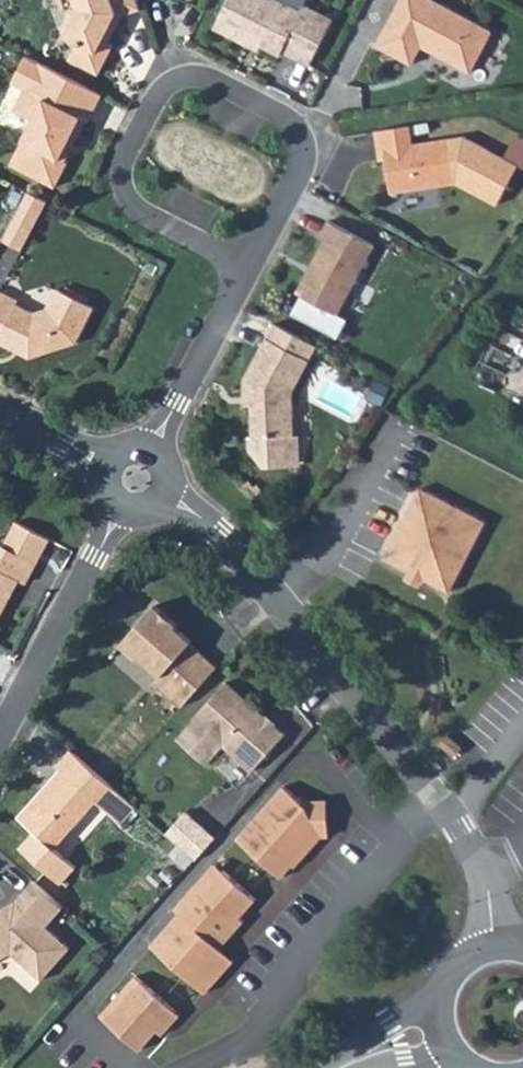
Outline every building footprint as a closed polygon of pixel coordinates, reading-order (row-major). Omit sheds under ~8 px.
[(138,0),(76,0),(79,9),(71,12),(63,28),(66,36),(79,42),(70,59),(99,74),(114,45),(109,43),(103,40),(118,12),(123,15),(141,9),(138,0)] [(214,28),(250,46),(252,41),(262,46),(281,56),(283,52),(310,65),(333,19),(305,5),(308,0),(228,0),(214,28)] [(412,64),(422,46),(425,40),(436,47),(439,56),(471,72),(492,31),(434,0),(401,0),(377,46),(412,64)] [(109,43),(123,15),(118,12),(103,40),(109,43)] [(436,47),(425,40),(422,46),(439,56),(436,47)] [(252,41),(250,46),(259,51),(262,46),(252,41)] [(89,121),(103,95),(26,56),(13,83),(25,89),(14,111),(33,120),(11,165),(55,187),(68,162),(66,161),(69,154),(64,152),(68,144),(73,146),(86,120),(89,121)] [(410,127),(376,131),(380,161),(386,160),(388,170),(391,193),(465,182),(482,191),(480,195),(498,205),(519,165),(464,136),(413,144),(410,127)] [(68,144),(64,152),(69,154),(73,146),(68,144)] [(48,201),(28,191),(3,239),(22,250),(48,201)] [(375,245),(329,220),(320,238),(325,241),(310,268),(314,271),(312,276),(305,277),(297,293),(302,296),(292,314),(338,338),(348,319),(338,314),(375,245)] [(0,291),(0,343),(9,347),(12,344),(36,356),(77,343),(95,307),(57,288),(47,309),(34,313),(17,304),(19,300),(0,291)] [(317,345),(275,323),(244,380),(244,394),(251,394),(252,406),(253,437),(249,437),(250,450),(265,467),(289,466),(288,436),(294,430),(293,392),(317,345)] [(12,344),(9,347),(30,358),(36,356),(12,344)] [(301,466),(299,436),(288,436),(289,466),(301,466)] [(485,522),(420,488),(384,558),(409,571),(424,579),(450,592),(485,522)] [(19,579),(26,583),(50,537),(17,521),(0,552),(0,616),(19,579)] [(424,579),(409,571),(405,579),(420,587),(424,579)] [(183,706),(217,667),(191,643),(193,641),(176,627),(178,625),(156,605),(123,642),(139,657),(160,675),(155,681),(183,706)] [(139,657),(123,642),(119,646),(136,660),(139,657)] [(224,745),(253,771),(286,734),(226,682),(194,718),(195,719),(178,739),(207,764),(224,745)] [(462,748),(447,735),(440,744),(455,756),(462,748)] [(123,796),(71,750),(57,766),(61,769),(19,817),(35,831),(21,847),(61,884),(76,867),(55,848),(97,801),(109,812),(123,796)] [(302,802),(284,786),(238,839),(281,877),(293,864),(295,867),(322,836),(320,806),(307,807),(302,802)] [(123,796),(109,812),(121,823),(136,807),(123,796)] [(305,799),(302,802),(307,807),(320,806),(322,836),(330,836),(328,798),(305,799)] [(186,812),(166,834),(196,860),(216,838),(186,812)] [(215,863),(207,872),(216,880),(224,871),(215,863)] [(256,899),(224,871),(216,880),(207,872),(175,909),(180,913),(152,946),(205,993),(223,973),(209,960),(221,948),(244,921),(240,917),(256,899)] [(34,881),(17,901),(0,910),(0,959),(11,953),(42,980),(70,948),(47,927),(63,908),(34,881)] [(209,960),(223,973),(234,960),(221,948),(209,960)] [(158,1030),(176,1010),(137,976),(101,1016),(140,1050),(158,1030)] [(158,1030),(163,1035),(180,1015),(176,1010),(158,1030)]
